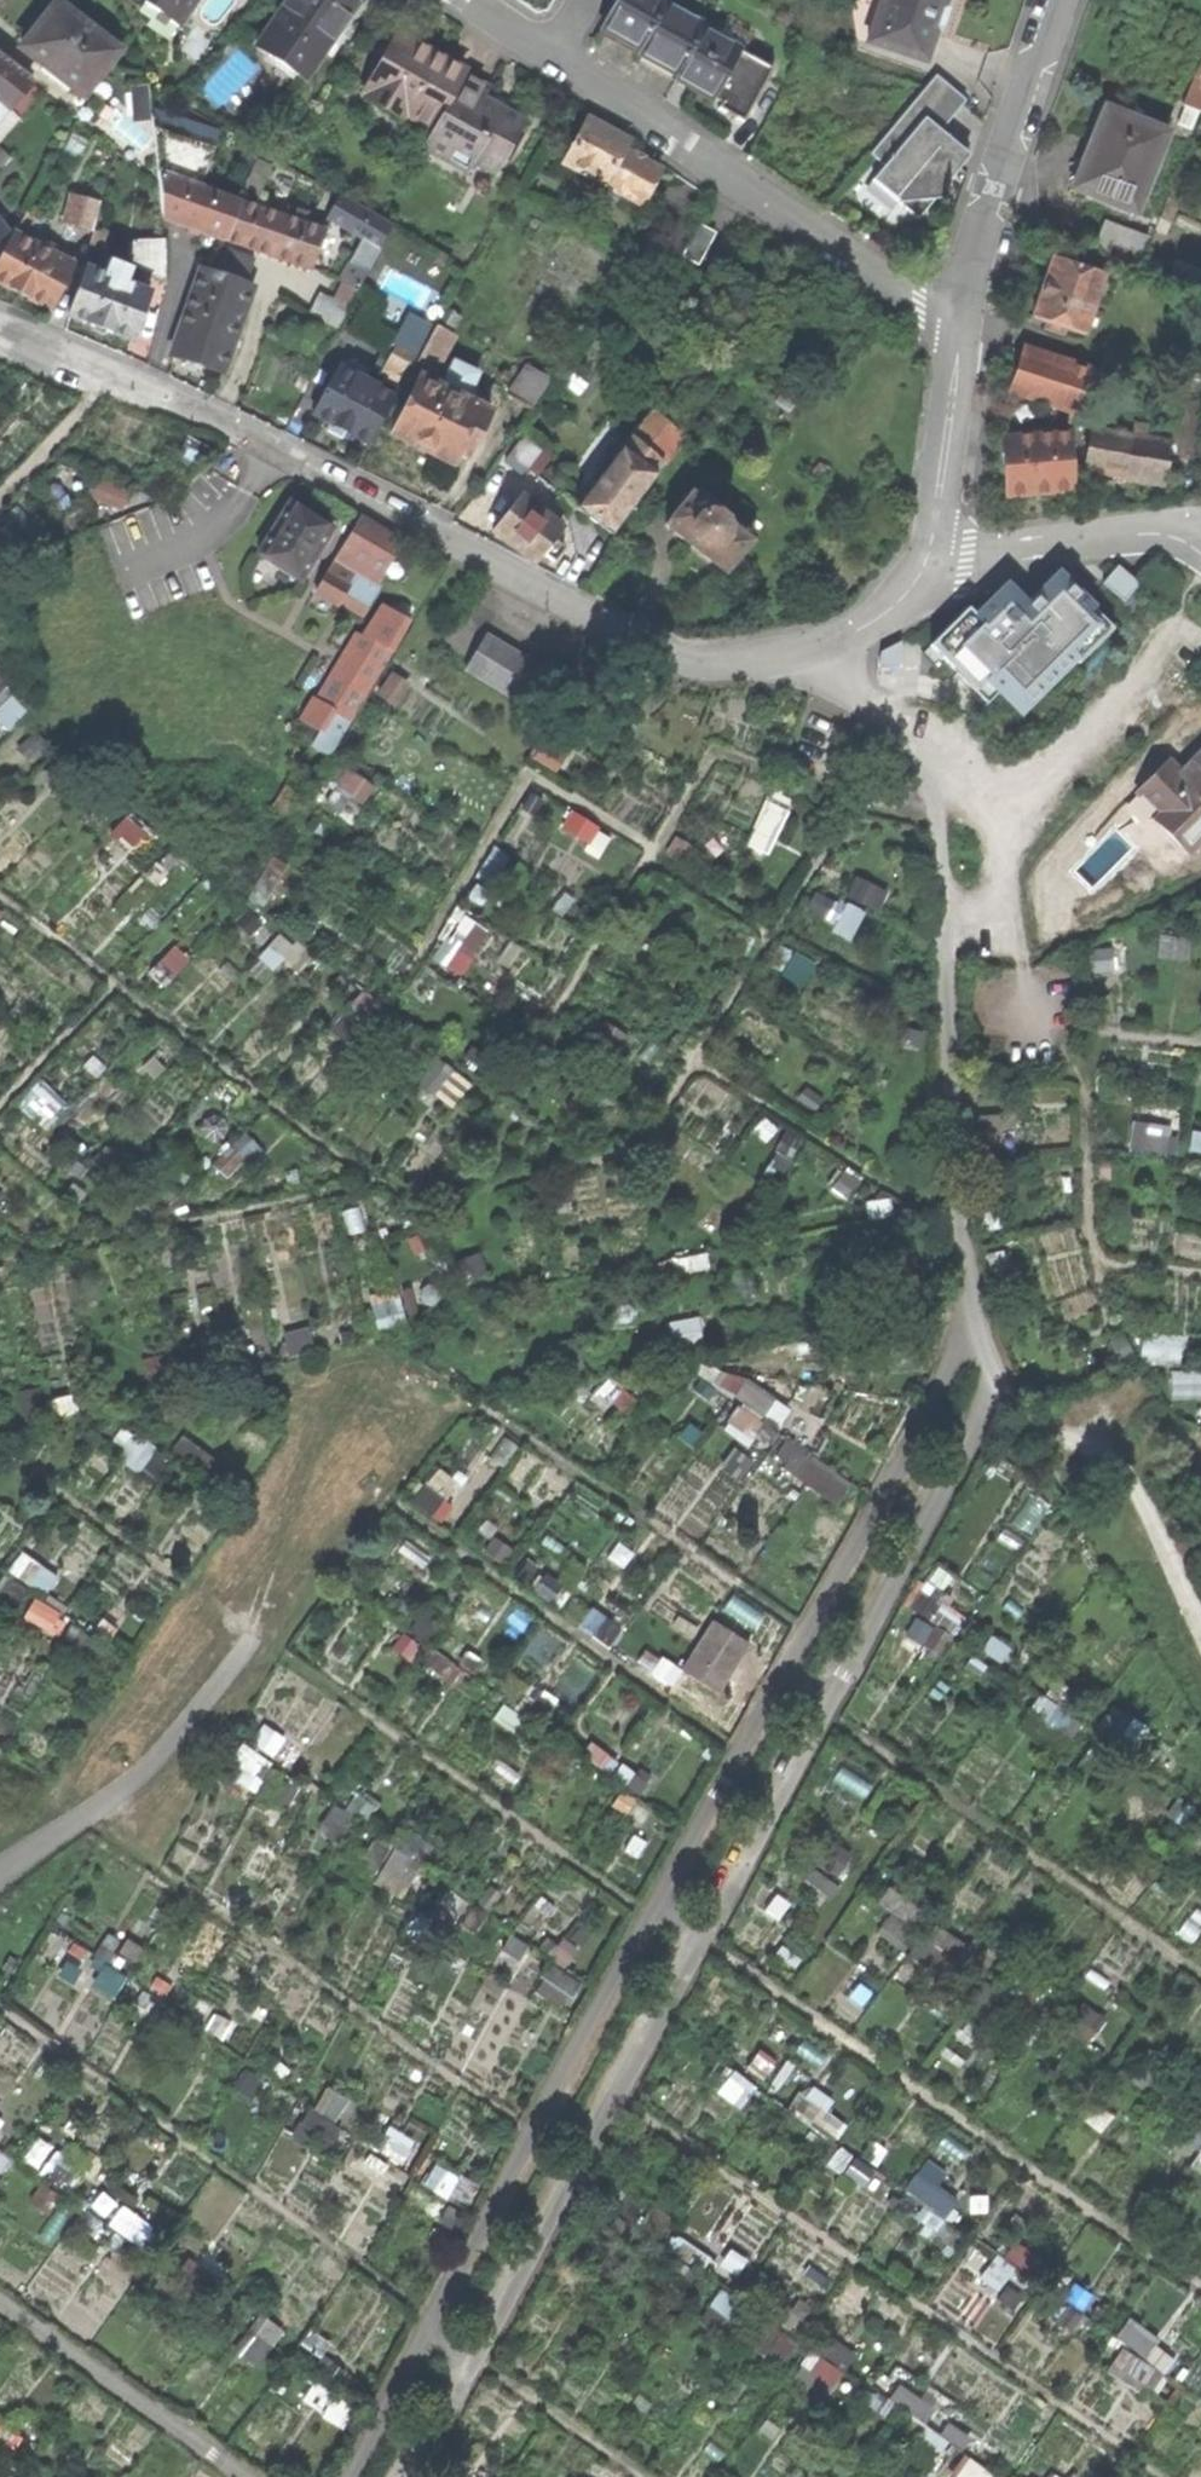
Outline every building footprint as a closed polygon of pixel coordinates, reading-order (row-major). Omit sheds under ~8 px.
[(198,0),(147,0),(145,4),(179,28),(198,0)] [(361,1),(359,0),(289,0),(284,7),(280,5),(253,46),(308,82),(361,1)] [(641,48),(665,5),(667,5),(669,1),(667,0),(617,0),(602,27),(623,38),(641,48)] [(871,41),(926,60),(944,8),(947,0),(885,0),(871,41)] [(85,97),(120,51),(59,4),(41,27),(23,50),(85,97)] [(661,65),(678,74),(703,30),(705,27),(667,5),(665,5),(641,48),(638,52),(661,65)] [(695,88),(713,98),(739,50),(703,30),(678,74),(676,77),(695,88)] [(407,115),(435,131),(466,76),(431,56),(418,49),(420,44),(399,32),(365,92),(367,94),(365,97),(405,119),(407,115)] [(35,86),(0,58),(0,125),(35,86)] [(968,100),(938,74),(872,153),(885,165),(873,179),(898,199),(898,204),(900,204),(931,202),(947,201),(947,185),(956,175),(972,155),(942,130),(968,100)] [(495,174),(524,121),(510,113),(500,107),(497,110),(481,101),(488,89),(466,76),(435,131),(425,148),(467,172),(473,161),(495,174)] [(1190,100),(1200,105),(1200,78),(1190,100)] [(160,120),(159,84),(139,84),(139,120),(160,120)] [(1177,126),(1189,131),(1197,112),(1185,107),(1177,126)] [(1073,191),(1134,215),(1166,135),(1104,111),(1092,143),(1073,191)] [(166,114),(163,130),(228,142),(231,126),(166,114)] [(605,183),(643,203),(659,171),(642,162),(623,151),(628,141),(589,119),(565,163),(604,185),(605,183)] [(156,130),(164,218),(226,239),(239,202),(199,188),(213,147),(156,130)] [(0,150),(0,169),(10,159),(0,150)] [(74,194),(66,223),(94,231),(102,202),(74,194)] [(381,248),(394,225),(341,195),(328,218),(381,248)] [(326,232),(239,202),(226,239),(312,269),(326,232)] [(917,219),(931,202),(900,204),(917,219)] [(27,214),(0,264),(0,282),(27,296),(52,309),(74,266),(26,241),(38,220),(27,214)] [(715,234),(700,225),(682,257),(698,265),(715,234)] [(1094,254),(1135,269),(1146,239),(1104,225),(1094,254)] [(109,235),(94,231),(84,269),(88,270),(71,317),(103,329),(132,341),(151,294),(126,284),(131,270),(112,262),(106,276),(97,273),(109,235)] [(142,270),(168,280),(166,239),(135,241),(135,263),(142,270)] [(223,373),(253,288),(246,286),(255,260),(229,252),(221,277),(202,271),(172,355),(199,364),(223,373)] [(1033,317),(1082,333),(1101,276),(1052,260),(1045,283),(1041,281),(1039,286),(1037,293),(1041,294),(1033,317)] [(352,306),(370,272),(351,261),(341,280),(344,282),(336,298),(352,306)] [(347,314),(320,300),(311,315),(340,330),(347,314)] [(377,367),(405,382),(416,363),(434,329),(407,315),(386,353),(385,352),(377,367)] [(437,325),(434,329),(416,363),(434,373),(455,335),(437,325)] [(1065,410),(1088,418),(1099,380),(1022,353),(1008,391),(1065,410)] [(350,360),(344,371),(364,381),(370,370),(350,360)] [(480,375),(456,363),(443,388),(421,377),(393,434),(432,453),(454,464),(459,454),(469,458),(491,412),(467,399),(480,375)] [(509,394),(532,409),(553,378),(530,363),(509,394)] [(344,371),(339,368),(314,413),(334,424),(339,427),(347,431),(370,443),(395,397),(364,381),(344,371)] [(1191,401),(1200,406),(1200,379),(1191,401)] [(1084,429),(1088,418),(1065,410),(1067,423),(1084,429)] [(655,412),(633,437),(663,462),(665,464),(687,439),(655,412)] [(343,438),(347,431),(339,427),(334,424),(330,431),(343,438)] [(1164,485),(1170,443),(1091,428),(1083,470),(1124,477),(1164,485)] [(1072,490),(1067,436),(1002,442),(1005,495),(1039,492),(1072,490)] [(595,521),(614,534),(656,476),(655,476),(663,462),(633,437),(622,451),(620,450),(577,509),(595,521)] [(552,459),(525,438),(513,455),(539,475),(552,459)] [(120,492),(103,486),(93,510),(110,517),(120,492)] [(717,506),(695,488),(666,524),(693,546),(727,573),(756,538),(732,519),(741,508),(725,496),(717,506)] [(536,509),(520,497),(494,531),(517,548),(536,563),(544,553),(554,561),(564,550),(560,545),(554,540),(562,529),(546,517),(551,510),(542,503),(536,509)] [(295,580),(327,529),(308,516),(286,502),(254,553),(295,580)] [(334,602),(358,616),(376,589),(373,587),(397,543),(356,519),(313,591),(333,604),(334,602)] [(1068,657),(1120,608),(1107,594),(1093,579),(1041,628),(1041,630),(1015,654),(1041,680),(1067,656),(1068,657)] [(309,749),(324,759),(407,621),(391,610),(387,615),(376,609),(360,636),(349,628),(294,717),(318,733),(309,749)] [(519,708),(539,674),(512,657),(480,637),(459,668),(519,708)] [(1062,692),(1047,676),(1027,696),(1042,712),(1062,692)] [(2,708),(16,727),(37,711),(23,693),(2,708)] [(979,696),(978,700),(997,706),(999,703),(979,696)] [(1037,724),(1032,715),(999,703),(997,706),(978,700),(973,715),(991,721),(991,725),(1016,741),(1037,724)] [(549,743),(540,755),(562,770),(571,758),(549,743)] [(1187,854),(1200,840),(1200,756),(1181,776),(1168,762),(1138,792),(1159,813),(1153,820),(1187,854)] [(345,788),(371,797),(377,779),(351,771),(345,788)] [(776,795),(758,842),(778,850),(796,803),(776,795)] [(579,808),(570,825),(599,840),(607,824),(579,808)] [(865,872),(855,895),(887,910),(898,887),(865,872)] [(844,922),(855,901),(826,886),(816,908),(844,922)] [(857,900),(845,931),(863,938),(875,907),(857,900)] [(477,972),(486,941),(449,930),(440,961),(477,972)] [(812,981),(821,958),(801,951),(793,973),(812,981)] [(430,1080),(458,1106),(478,1084),(450,1058),(430,1080)] [(429,1315),(420,1282),(378,1293),(387,1326),(429,1315)] [(294,1333),(300,1353),(323,1346),(317,1326),(294,1333)] [(1152,1332),(1152,1360),(1191,1359),(1190,1331),(1152,1332)] [(739,1365),(726,1383),(749,1399),(731,1425),(762,1447),(793,1402),(739,1365)] [(1179,1371),(1180,1394),(1200,1394),(1200,1370),(1179,1371)] [(116,1448),(150,1467),(164,1444),(130,1424),(116,1448)] [(845,1500),(859,1479),(793,1437),(780,1458),(845,1500)] [(437,1486),(425,1499),(449,1520),(461,1507),(437,1486)] [(925,1577),(911,1603),(959,1630),(973,1604),(925,1577)] [(42,1597),(33,1616),(63,1631),(72,1613),(42,1597)] [(691,1670),(730,1693),(763,1638),(723,1615),(691,1670)] [(1051,1696),(1039,1706),(1059,1729),(1071,1720),(1051,1696)] [(411,1834),(383,1882),(410,1898),(438,1850),(411,1834)] [(916,1953),(944,1918),(900,1883),(886,1901),(899,1911),(885,1929),(916,1953)] [(968,1984),(991,1952),(945,1920),(922,1952),(968,1984)] [(558,1965),(543,1992),(574,2008),(588,1981),(558,1965)] [(111,1967),(103,1986),(124,1994),(132,1975),(111,1967)] [(749,2107),(766,2086),(743,2068),(727,2089),(749,2107)] [(334,2083),(303,2132),(329,2148),(360,2100),(334,2083)] [(839,2142),(856,2121),(812,2085),(795,2106),(839,2142)] [(10,2168),(18,2150),(0,2142),(0,2164),(10,2168)] [(34,2196),(55,2212),(87,2168),(66,2152),(34,2196)] [(915,2194),(931,2199),(923,2222),(951,2232),(966,2190),(949,2185),(955,2166),(928,2157),(915,2194)] [(430,2181),(473,2208),(486,2187),(443,2160),(430,2181)] [(419,2181),(408,2201),(450,2223),(461,2203),(419,2181)] [(148,2244),(162,2225),(131,2202),(117,2222),(148,2244)] [(1017,2298),(1049,2257),(1022,2236),(991,2277),(1017,2298)] [(261,2365),(288,2340),(269,2319),(242,2344),(261,2365)] [(945,2455),(956,2439),(934,2424),(923,2441),(945,2455)] [(963,2476),(1007,2476),(1008,2476),(974,2454),(960,2475),(963,2476)]
